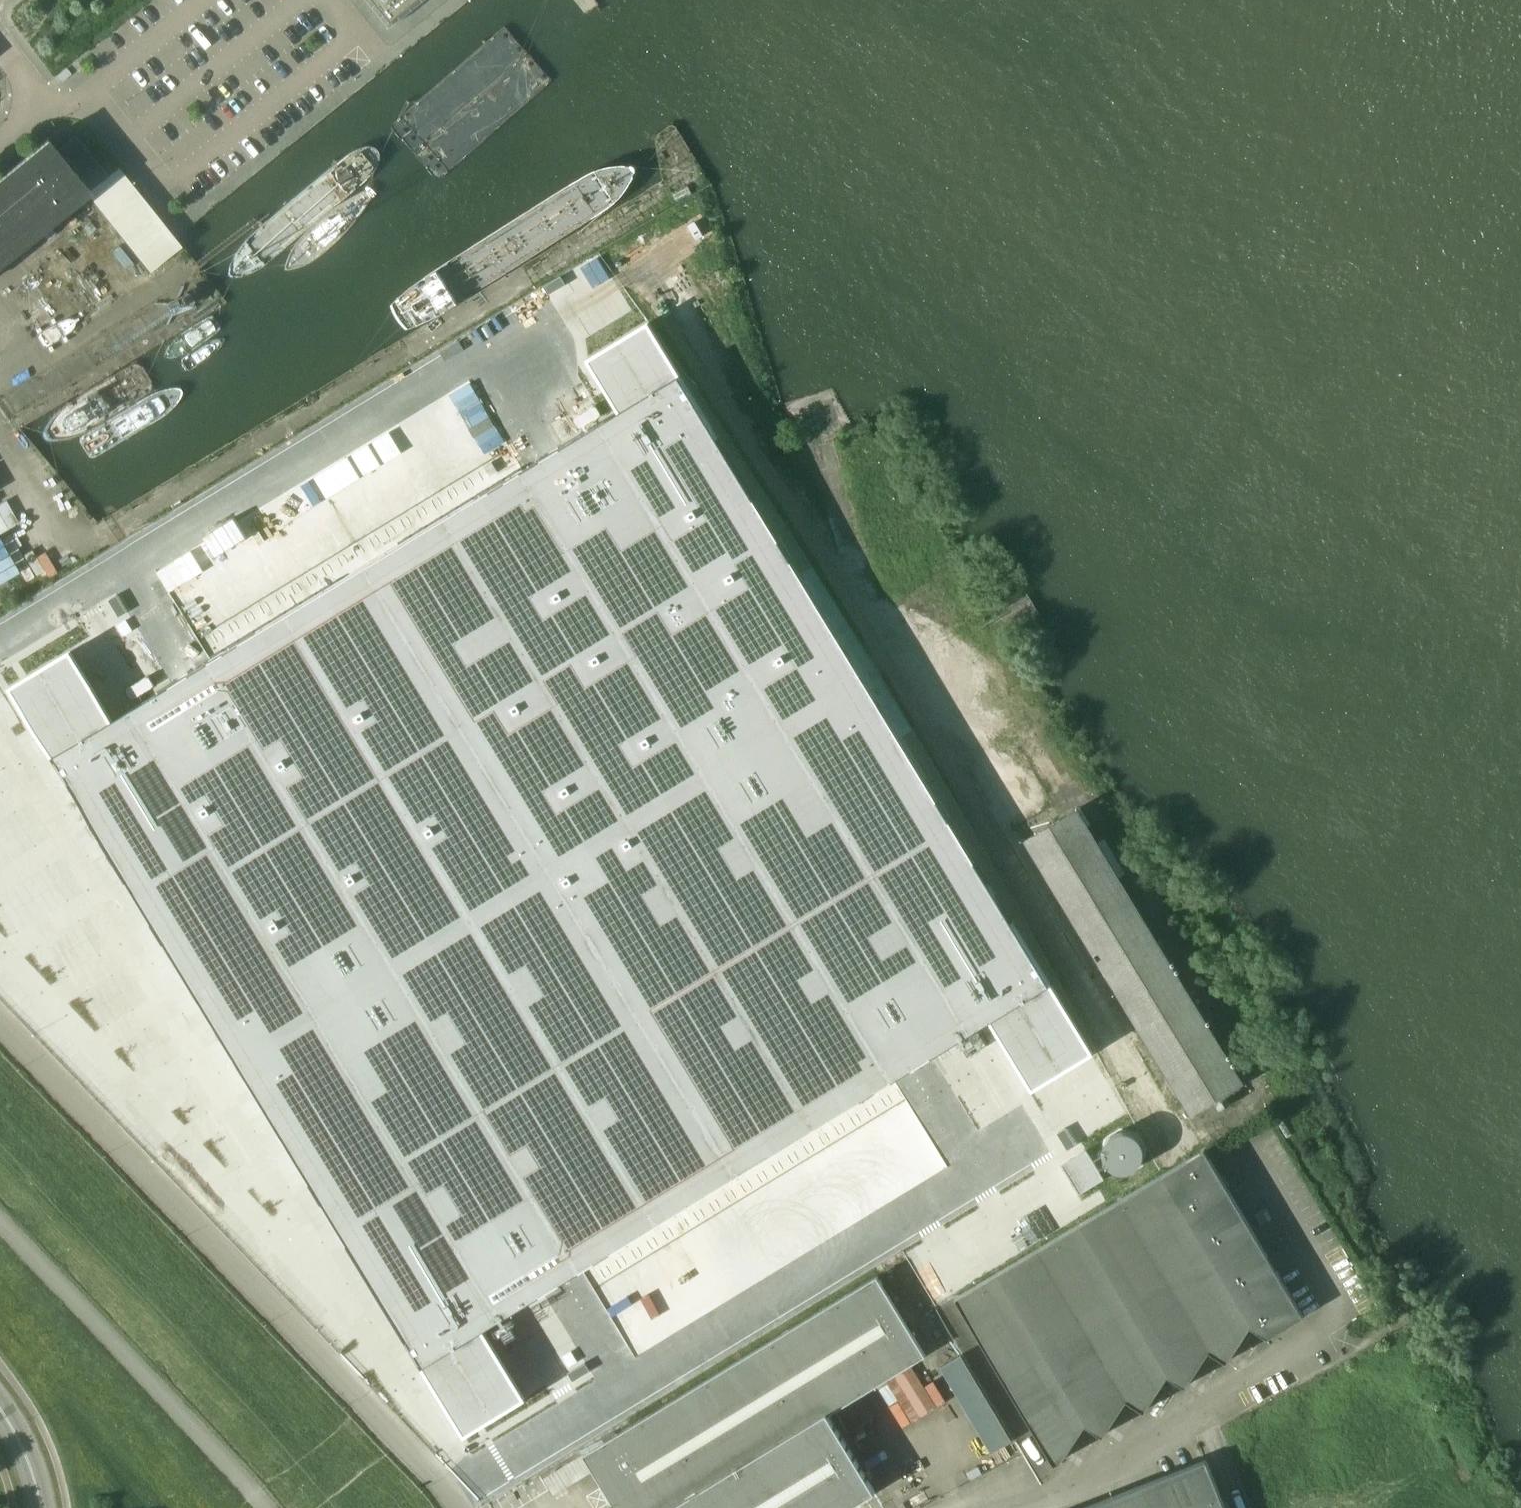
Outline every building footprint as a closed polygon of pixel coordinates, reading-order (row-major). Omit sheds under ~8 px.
[(387,22),(414,0),(370,0),(387,22)] [(86,193),(149,271),(181,245),(117,167),(107,175),(74,135),(56,151),(46,139),(0,176),(0,263),(86,193)] [(70,651),(12,687),(465,1432),(524,1396),(483,1328),(581,1268),(893,1078),(991,1018),(1033,1086),(1091,1051),(648,323),(590,359),(620,410),(522,470),(210,660),(112,720),(70,651)] [(579,429),(601,415),(595,405),(572,418),(579,429)] [(132,699),(154,686),(148,675),(126,689),(132,699)] [(1245,1081),(1082,812),(1078,805),(1026,837),(1192,1112),(1245,1081)] [(1304,1315),(1205,1149),(956,1297),(1055,1463),(1063,1459),(1086,1423),(1103,1435),(1127,1399),(1145,1410),(1168,1374),(1186,1386),(1210,1349),(1227,1361),(1251,1325),(1268,1336),(1304,1315)] [(1103,1179),(1099,1172),(1098,1170),(1094,1163),(1092,1160),(1086,1149),(1062,1164),(1079,1193),(1103,1179)] [(828,1413),(926,1354),(878,1275),(617,1434),(616,1433),(583,1453),(616,1507),(844,1507),(874,1490),(828,1413)] [(1207,1460),(1084,1507),(1226,1507),(1207,1460)]
